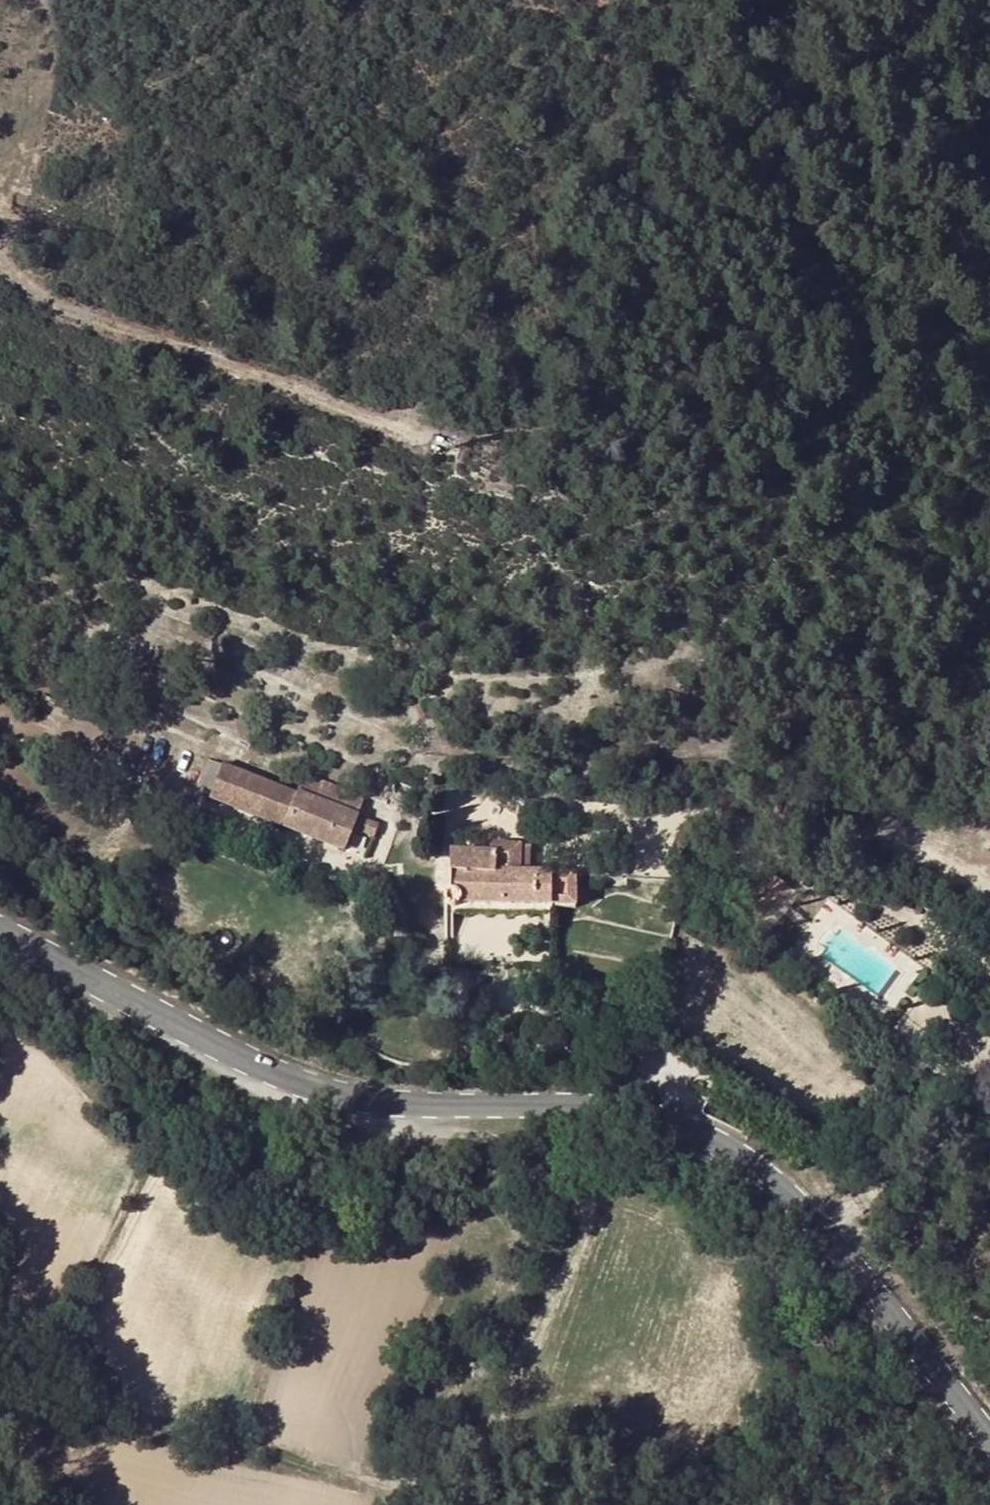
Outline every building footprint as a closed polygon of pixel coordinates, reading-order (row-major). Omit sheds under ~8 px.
[(202,782),(215,786),(223,761),(211,757),(202,782)] [(274,806),(268,823),(288,832),(303,798),(233,767),(218,801),(233,808),(240,792),(274,806)] [(400,812),(342,788),(333,811),(390,834),(400,812)] [(333,811),(303,798),(288,832),(352,858),(359,842),(381,852),(390,834),(333,811)] [(568,913),(591,913),(591,879),(544,879),(544,856),(498,857),(498,865),(462,865),(462,904),(462,930),(473,929),(479,929),(478,919),(568,913)] [(852,1329),(851,1354),(874,1355),(876,1331),(852,1329)]
